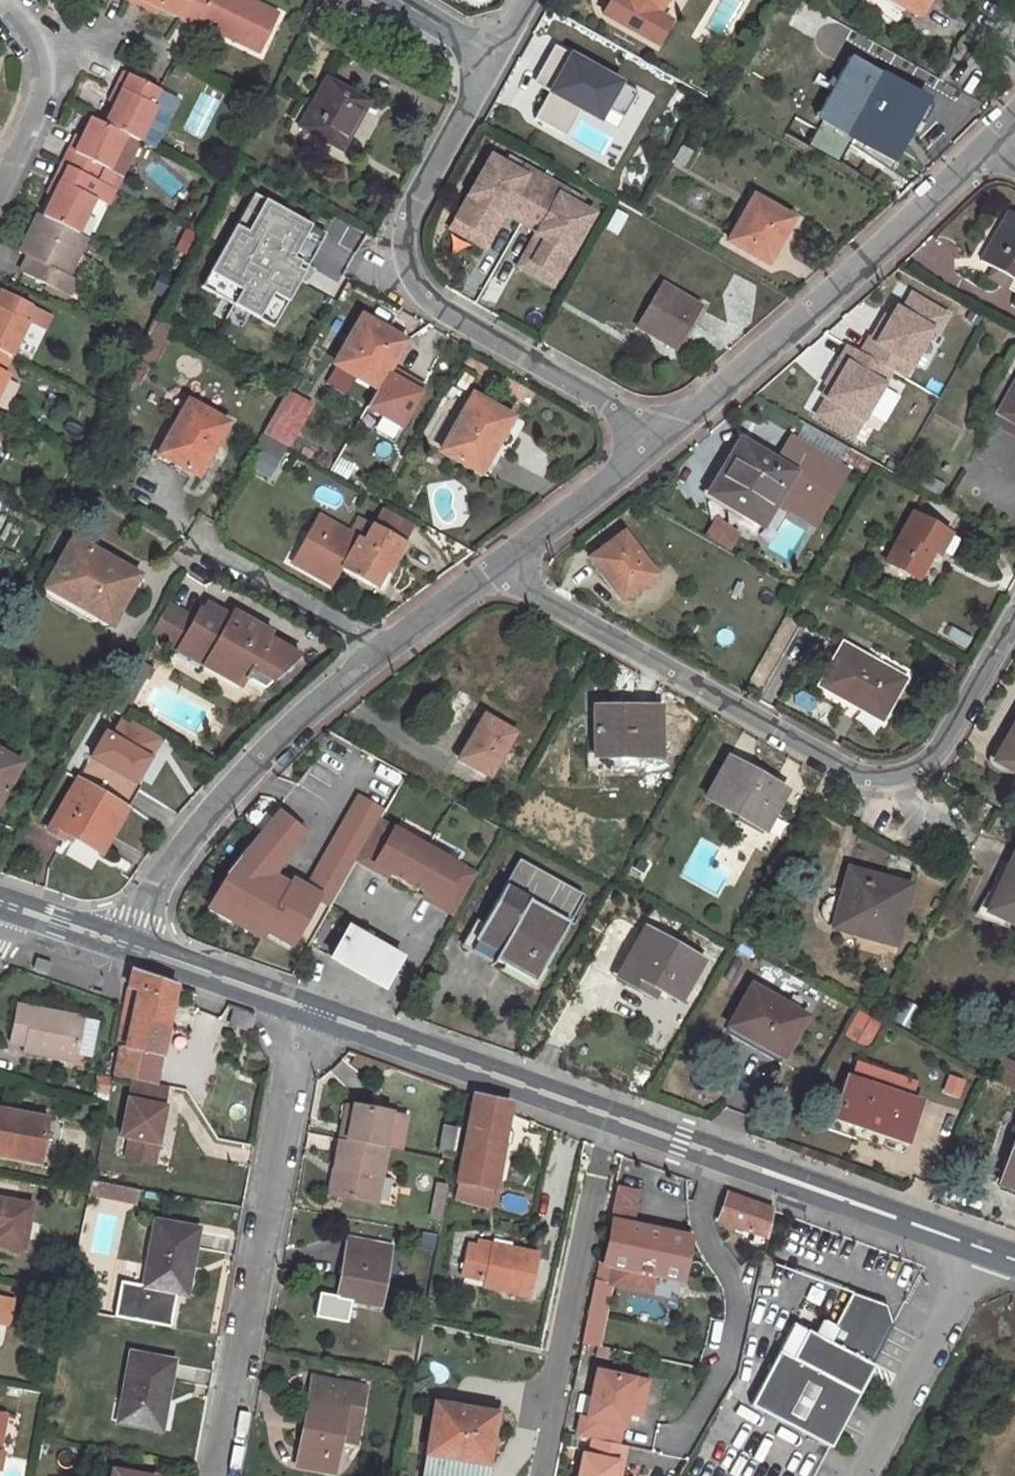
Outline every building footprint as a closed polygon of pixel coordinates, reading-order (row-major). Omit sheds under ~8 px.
[(127,1),(144,8),(146,3),(160,10),(179,20),(189,0),(128,0),(127,1)] [(231,31),(228,38),(260,53),(279,14),(249,0),(189,0),(179,20),(195,28),(198,23),(201,17),(231,31)] [(656,44),(668,21),(656,14),(663,0),(609,0),(601,14),(656,44)] [(856,1),(896,25),(905,9),(917,16),(926,0),(856,0),(856,1)] [(917,16),(922,18),(931,3),(928,1),(926,0),(917,16)] [(144,8),(158,15),(160,10),(146,3),(144,8)] [(231,31),(201,17),(198,23),(228,38),(231,31)] [(638,95),(547,46),(527,85),(543,93),(530,118),(604,158),(638,95)] [(854,62),(810,144),(837,160),(849,138),(892,160),(924,102),(896,86),(878,76),(854,62)] [(900,78),(883,68),(878,76),(896,86),(900,78)] [(120,90),(112,106),(103,125),(125,136),(139,143),(157,108),(152,106),(159,90),(122,73),(115,88),(120,90)] [(369,101),(325,79),(298,129),(341,152),(369,101)] [(716,84),(709,97),(718,102),(726,89),(716,84)] [(112,106),(120,90),(115,88),(107,104),(112,106)] [(696,96),(688,111),(695,115),(704,100),(696,96)] [(79,139),(73,152),(68,149),(60,165),(66,168),(96,182),(103,168),(108,170),(125,136),(103,125),(89,118),(79,139)] [(74,136),(68,149),(73,152),(79,139),(74,136)] [(683,148),(675,163),(684,168),(692,153),(683,148)] [(506,165),(491,157),(481,174),(496,183),(506,165)] [(524,167),(509,159),(506,165),(521,173),(524,167)] [(52,197),(42,217),(77,235),(93,200),(89,198),(96,182),(66,168),(60,165),(53,181),(58,183),(52,197)] [(521,223),(546,180),(524,167),(521,173),(506,165),(496,183),(481,174),(456,219),(482,234),(495,211),(504,216),(505,213),(521,223)] [(568,192),(546,180),(521,223),(538,232),(536,235),(545,240),(532,263),(558,278),(584,232),(569,224),(579,206),(564,198),(568,192)] [(52,197),(58,183),(53,181),(46,194),(52,197)] [(583,200),(568,192),(564,198),(579,206),(583,200)] [(270,329),(321,234),(245,193),(194,288),(270,329)] [(754,198),(728,243),(768,264),(785,233),(779,230),(787,216),(754,198)] [(594,215),(579,206),(569,224),(584,232),(594,215)] [(482,234),(456,219),(450,229),(485,249),(504,216),(495,211),(482,234)] [(1008,212),(980,262),(992,270),(987,278),(1005,289),(1010,280),(1014,283),(1014,216),(1008,212)] [(68,277),(86,240),(77,235),(42,217),(37,215),(20,248),(31,253),(31,254),(28,259),(21,274),(68,297),(76,281),(68,277)] [(785,233),(793,220),(787,216),(779,230),(785,233)] [(545,240),(536,235),(518,267),(553,287),(558,278),(532,263),(545,240)] [(17,254),(28,259),(31,254),(31,253),(20,248),(17,254)] [(675,351),(700,305),(662,285),(637,329),(675,351)] [(11,357),(26,324),(22,323),(30,305),(0,292),(0,352),(11,357)] [(361,319),(334,365),(376,390),(404,342),(361,319)] [(140,386),(161,341),(138,330),(117,375),(140,386)] [(852,423),(884,366),(849,347),(812,414),(842,430),(848,420),(852,423)] [(7,376),(3,374),(11,357),(0,352),(0,393),(7,376)] [(1014,424),(1014,383),(998,414),(1014,424)] [(287,446),(310,407),(285,393),(263,433),(287,446)] [(471,396),(441,451),(475,470),(493,439),(499,442),(512,419),(471,396)] [(163,449),(187,463),(182,472),(197,480),(229,422),(189,400),(163,449)] [(831,462),(840,448),(800,423),(791,437),(831,462)] [(487,477),(504,446),(499,442),(493,439),(475,470),(487,477)] [(774,505),(779,498),(818,518),(844,472),(791,442),(777,465),(741,445),(710,496),(729,507),(725,513),(758,532),(774,505)] [(187,463),(163,449),(158,458),(182,472),(187,463)] [(843,461),(867,475),(873,463),(869,460),(850,450),(843,461)] [(774,505),(814,526),(818,518),(779,498),(774,505)] [(376,509),(369,523),(397,538),(404,525),(376,509)] [(913,514),(887,563),(919,580),(934,552),(940,554),(952,533),(913,514)] [(306,565),(329,523),(319,517),(292,565),(331,587),(335,581),(306,565)] [(386,580),(406,543),(397,538),(369,523),(366,521),(365,523),(358,519),(350,534),(329,523),(306,565),(335,581),(340,571),(371,588),(378,575),(386,580)] [(602,573),(622,600),(655,575),(623,534),(594,555),(605,572),(602,573)] [(103,620),(116,595),(125,601),(138,576),(72,541),(57,567),(50,579),(46,588),(54,593),(103,620)] [(588,559),(599,575),(602,573),(605,572),(594,555),(588,559)] [(50,563),(44,576),(50,579),(57,567),(50,563)] [(379,592),(386,580),(378,575),(371,588),(379,592)] [(49,602),(98,630),(103,620),(54,593),(49,602)] [(112,625),(125,601),(116,595),(103,620),(112,625)] [(206,603),(202,611),(209,615),(214,608),(206,603)] [(167,604),(150,636),(163,643),(172,627),(178,626),(187,631),(193,619),(167,604)] [(198,609),(193,619),(187,631),(178,626),(172,627),(163,643),(176,650),(183,638),(209,652),(201,666),(242,688),(246,681),(248,682),(249,679),(254,671),(272,681),(273,681),(299,654),(267,637),(270,632),(230,610),(227,615),(214,608),(209,615),(202,611),(198,609)] [(183,638),(176,650),(175,651),(201,666),(209,652),(183,638)] [(819,686),(851,705),(854,699),(861,703),(860,706),(883,720),(906,680),(842,645),(819,686)] [(136,660),(130,671),(144,678),(149,668),(136,660)] [(130,671),(119,691),(132,699),(144,678),(130,671)] [(265,688),(272,681),(254,671),(249,679),(265,688)] [(119,691),(113,702),(127,709),(132,699),(119,691)] [(127,709),(113,702),(110,709),(123,716),(127,709)] [(593,708),(593,756),(600,756),(599,770),(640,770),(640,758),(659,757),(659,708),(593,708)] [(489,780),(515,735),(485,719),(476,733),(482,737),(466,766),(489,780)] [(1014,741),(1014,725),(1004,745),(1011,749),(1014,741)] [(476,733),(459,762),(466,766),(482,737),(476,733)] [(1011,749),(1004,745),(994,762),(1014,773),(1014,741),(1011,749)] [(21,765),(0,753),(0,803),(21,765)] [(599,770),(600,756),(593,756),(587,755),(587,770),(599,770)] [(90,757),(47,833),(62,842),(63,842),(66,836),(76,842),(102,856),(142,786),(90,757)] [(707,800),(765,832),(786,793),(729,761),(707,800)] [(375,864),(409,884),(429,849),(394,829),(375,864)] [(63,842),(73,848),(76,842),(66,836),(63,842)] [(429,849),(409,884),(443,903),(462,868),(429,849)] [(987,914),(1014,927),(1014,854),(987,914)] [(535,984),(584,897),(520,861),(481,926),(475,923),(468,935),(498,952),(494,960),(535,984)] [(834,928),(894,945),(911,887),(848,869),(841,896),(836,896),(830,898),(826,902),(823,907),(822,913),(823,918),(826,923),(830,926),(834,928)] [(331,958),(383,988),(401,959),(369,941),(361,936),(347,928),(331,958)] [(644,984),(658,991),(679,1003),(702,962),(645,930),(617,979),(640,991),(644,984)] [(361,936),(369,941),(372,936),(364,932),(361,936)] [(462,946),(492,964),(494,960),(498,952),(468,935),(462,946)] [(29,968),(47,974),(50,966),(32,959),(29,968)] [(133,1009),(125,1049),(161,1057),(171,1007),(172,1004),(175,986),(133,971),(126,1006),(133,1009)] [(640,991),(653,999),(658,991),(644,984),(640,991)] [(197,1013),(196,993),(175,986),(172,1004),(197,1013)] [(805,1020),(751,989),(730,1027),(782,1058),(805,1020)] [(26,1045),(94,1059),(101,1022),(19,1005),(12,1042),(26,1045)] [(229,1024),(252,1032),(258,1015),(234,1006),(229,1024)] [(726,1034),(778,1064),(782,1058),(730,1027),(726,1034)] [(25,1053),(93,1066),(94,1059),(26,1045),(25,1053)] [(109,1076),(156,1085),(161,1057),(125,1049),(115,1047),(109,1076)] [(850,1081),(909,1101),(915,1083),(855,1063),(850,1081)] [(835,1119),(885,1136),(909,1101),(850,1081),(847,1080),(835,1119)] [(495,1189),(503,1144),(505,1132),(508,1113),(510,1105),(473,1097),(457,1182),(467,1184),(493,1188),(495,1189)] [(123,1099),(110,1159),(148,1167),(161,1107),(123,1099)] [(346,1104),(338,1140),(346,1142),(354,1106),(346,1104)] [(7,1118),(8,1113),(9,1107),(0,1105),(0,1116),(7,1118)] [(406,1115),(354,1106),(346,1142),(385,1149),(400,1152),(406,1115)] [(42,1165),(50,1121),(8,1113),(7,1118),(0,1116),(0,1157),(42,1165)] [(885,1136),(835,1119),(830,1118),(826,1132),(877,1148),(885,1136)] [(444,1129),(440,1152),(454,1155),(459,1131),(444,1129)] [(511,1145),(514,1133),(505,1132),(503,1144),(511,1145)] [(375,1203),(385,1149),(346,1142),(338,1140),(333,1167),(340,1168),(335,1195),(375,1203)] [(333,1167),(327,1194),(335,1195),(340,1168),(333,1167)] [(1014,1196),(1014,1171),(1007,1194),(1014,1196)] [(493,1188),(467,1184),(465,1200),(490,1205),(493,1188)] [(620,1188),(612,1222),(634,1226),(642,1192),(620,1188)] [(717,1221),(769,1240),(775,1213),(727,1195),(717,1221)] [(0,1200),(0,1246),(23,1250),(32,1207),(0,1200)] [(155,1220),(140,1300),(179,1307),(181,1297),(187,1266),(192,1267),(199,1229),(155,1220)] [(653,1276),(682,1282),(691,1239),(634,1226),(612,1222),(603,1266),(653,1276)] [(344,1256),(336,1299),(380,1306),(391,1247),(349,1240),(346,1257),(344,1256)] [(476,1249),(488,1252),(490,1245),(477,1242),(476,1249)] [(538,1255),(490,1245),(488,1252),(476,1249),(465,1247),(459,1276),(482,1281),(480,1287),(529,1298),(538,1255)] [(653,1276),(603,1266),(599,1265),(585,1336),(600,1339),(610,1288),(649,1296),(653,1276)] [(186,1297),(191,1267),(192,1267),(187,1266),(181,1297),(186,1297)] [(870,1365),(868,1364),(878,1343),(888,1323),(882,1304),(848,1293),(831,1326),(823,1341),(813,1336),(789,1324),(748,1406),(829,1447),(846,1414),(870,1365)] [(8,1324),(13,1301),(0,1298),(0,1323),(8,1324)] [(65,1309),(82,1312),(84,1302),(67,1298),(65,1309)] [(63,1319),(80,1322),(82,1312),(65,1309),(63,1319)] [(831,1326),(821,1321),(813,1336),(823,1341),(831,1326)] [(131,1353),(118,1422),(157,1430),(162,1400),(167,1400),(174,1362),(131,1353)] [(579,1392),(612,1399),(616,1381),(582,1374),(579,1392)] [(313,1380),(297,1468),(334,1474),(341,1442),(347,1407),(361,1409),(365,1389),(313,1380)] [(162,1431),(167,1400),(162,1400),(157,1430),(162,1431)] [(495,1414),(435,1404),(423,1475),(484,1475),(495,1414)] [(355,1444),(361,1409),(347,1407),(341,1442),(355,1444)] [(616,1462),(572,1452),(567,1475),(612,1475),(616,1462)]
